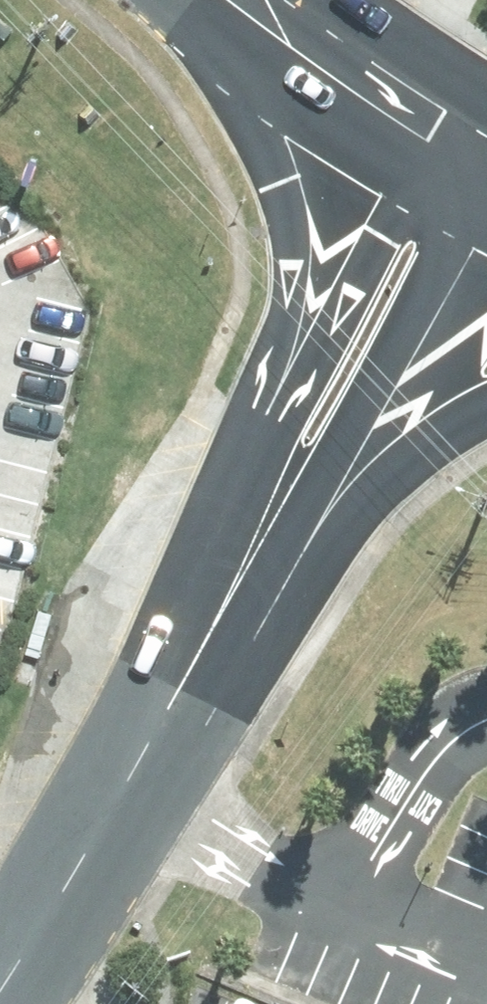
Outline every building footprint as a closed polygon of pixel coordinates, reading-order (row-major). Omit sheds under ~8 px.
[(53,616),(40,611),(32,634),(25,657),(38,661),(53,616)]
